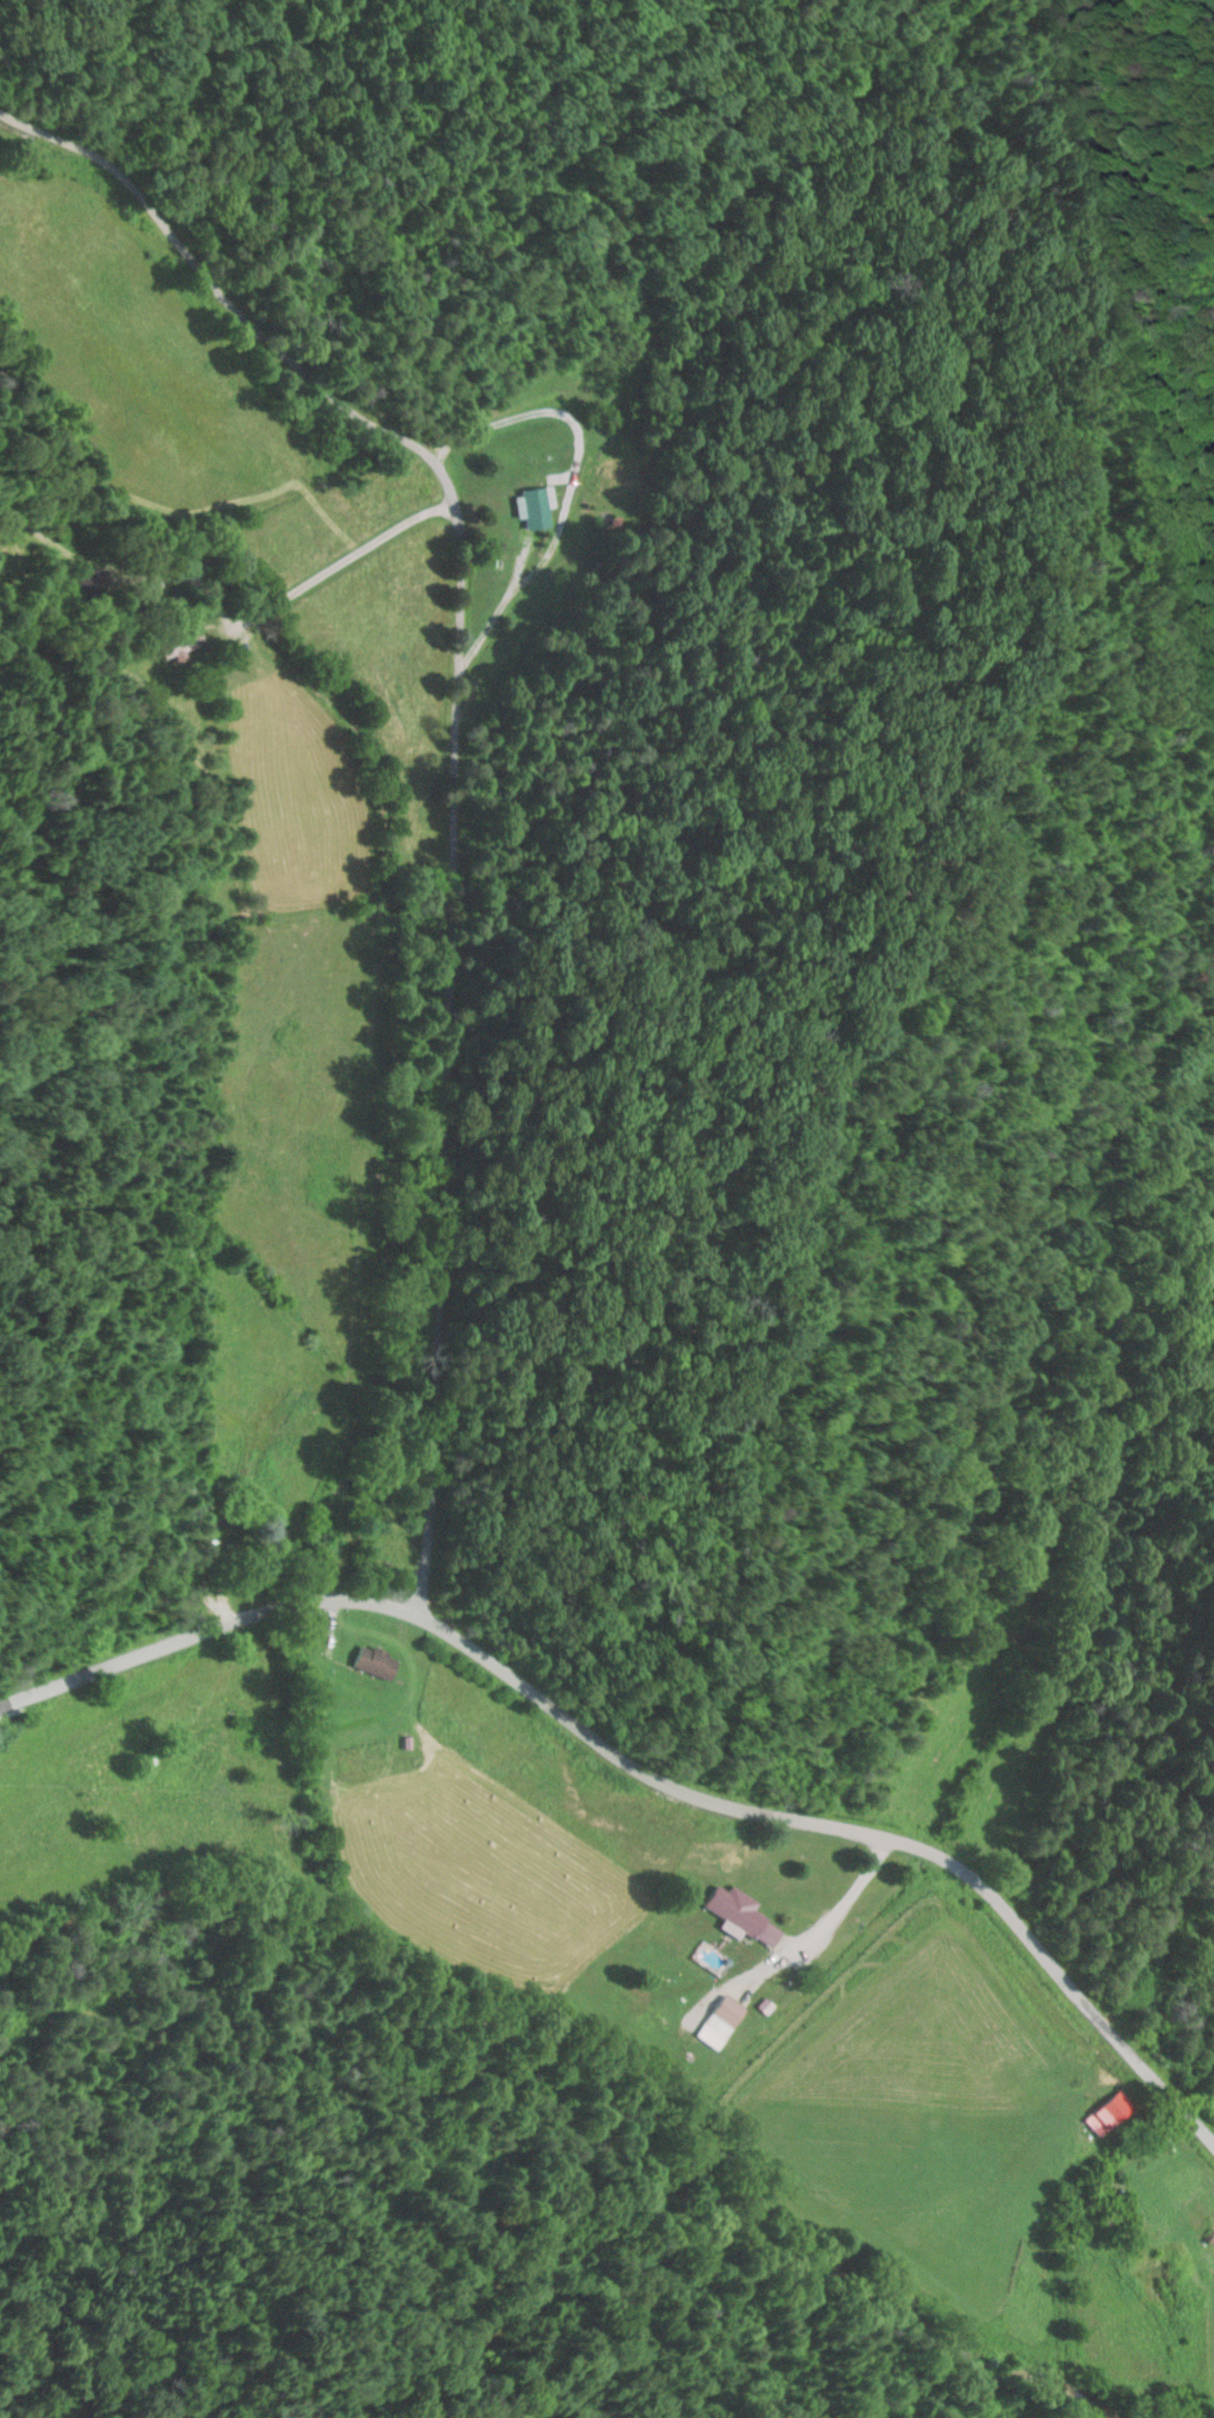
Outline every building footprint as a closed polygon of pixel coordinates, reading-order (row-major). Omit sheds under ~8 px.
[(550,527),(548,509),(554,509),(551,486),(519,490),(523,530),(550,527)] [(353,1668),(391,1682),(400,1658),(362,1644),(353,1668)] [(705,1909),(758,1940),(771,1919),(758,1912),(763,1903),(736,1887),(732,1893),(719,1886),(705,1909)] [(727,2039),(749,2012),(729,1996),(707,2023),(727,2039)] [(1136,2108),(1121,2090),(1085,2120),(1099,2138),(1136,2108)]
